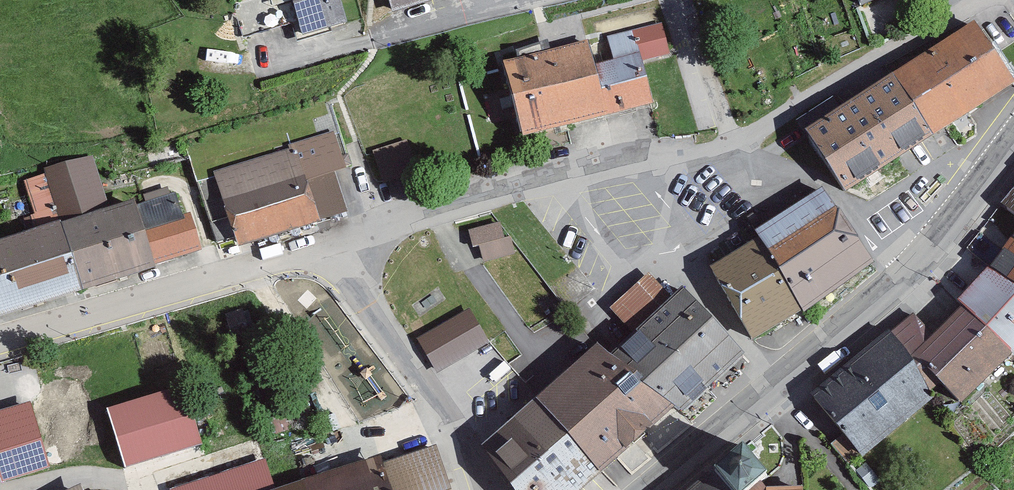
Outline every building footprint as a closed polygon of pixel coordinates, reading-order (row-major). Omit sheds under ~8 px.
[(303,37),(346,25),(339,0),(293,0),(303,37)] [(402,14),(447,0),(397,0),(402,14)] [(894,71),(935,133),(1013,83),(1013,78),(975,20),(894,71)] [(661,31),(506,76),(525,144),(660,111),(646,64),(670,59),(661,31)] [(894,71),(803,134),(845,194),(935,133),(894,71)] [(343,136),(223,178),(251,248),(375,208),(343,136)] [(407,141),(372,152),(382,184),(417,173),(407,141)] [(101,163),(26,183),(43,237),(116,215),(101,163)] [(1013,211),(1013,187),(1001,202),(1013,211)] [(835,197),(762,247),(803,315),(806,319),(888,264),(835,197)] [(0,250),(0,317),(167,265),(156,234),(147,205),(116,215),(43,237),(0,250)] [(195,221),(156,234),(167,265),(206,252),(195,221)] [(500,224),(468,232),(472,249),(479,248),(483,264),(514,256),(510,240),(505,241),(500,224)] [(989,266),(1013,282),(1013,232),(989,266)] [(762,247),(712,277),(752,345),(803,315),(762,247)] [(960,305),(1011,353),(1013,351),(1013,282),(989,266),(956,300),(960,305)] [(632,334),(611,354),(674,406),(681,412),(745,352),(683,287),(673,297),(650,272),(610,308),(632,334)] [(914,308),(890,326),(942,386),(960,398),(1011,353),(960,305),(933,330),(914,308)] [(242,310),(225,315),(234,343),(251,338),(242,310)] [(469,312),(417,340),(436,373),(487,344),(469,312)] [(890,326),(810,396),(861,455),(942,386),(890,326)] [(598,341),(535,398),(601,472),(674,406),(611,354),(598,341)] [(185,383),(106,407),(125,467),(203,444),(185,383)] [(480,445),(514,489),(580,489),(601,472),(535,398),(480,445)] [(1,482),(51,467),(30,402),(0,410),(0,480),(1,482)] [(743,440),(695,480),(683,489),(749,489),(769,475),(743,440)] [(382,462),(392,489),(452,489),(436,446),(382,462)] [(304,478),(307,489),(392,489),(382,462),(381,455),(304,478)] [(173,489),(266,489),(274,487),(266,461),(173,489)] [(274,487),(266,489),(307,489),(304,478),(274,487)]
